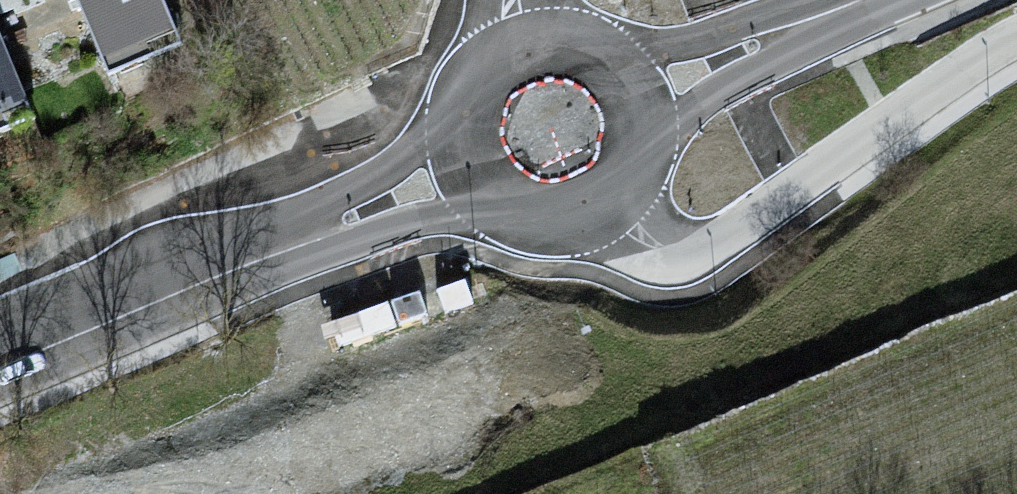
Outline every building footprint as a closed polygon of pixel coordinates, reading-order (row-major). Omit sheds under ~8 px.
[(108,73),(181,43),(163,0),(77,0),(108,73)] [(33,116),(0,33),(0,129),(33,116)]
